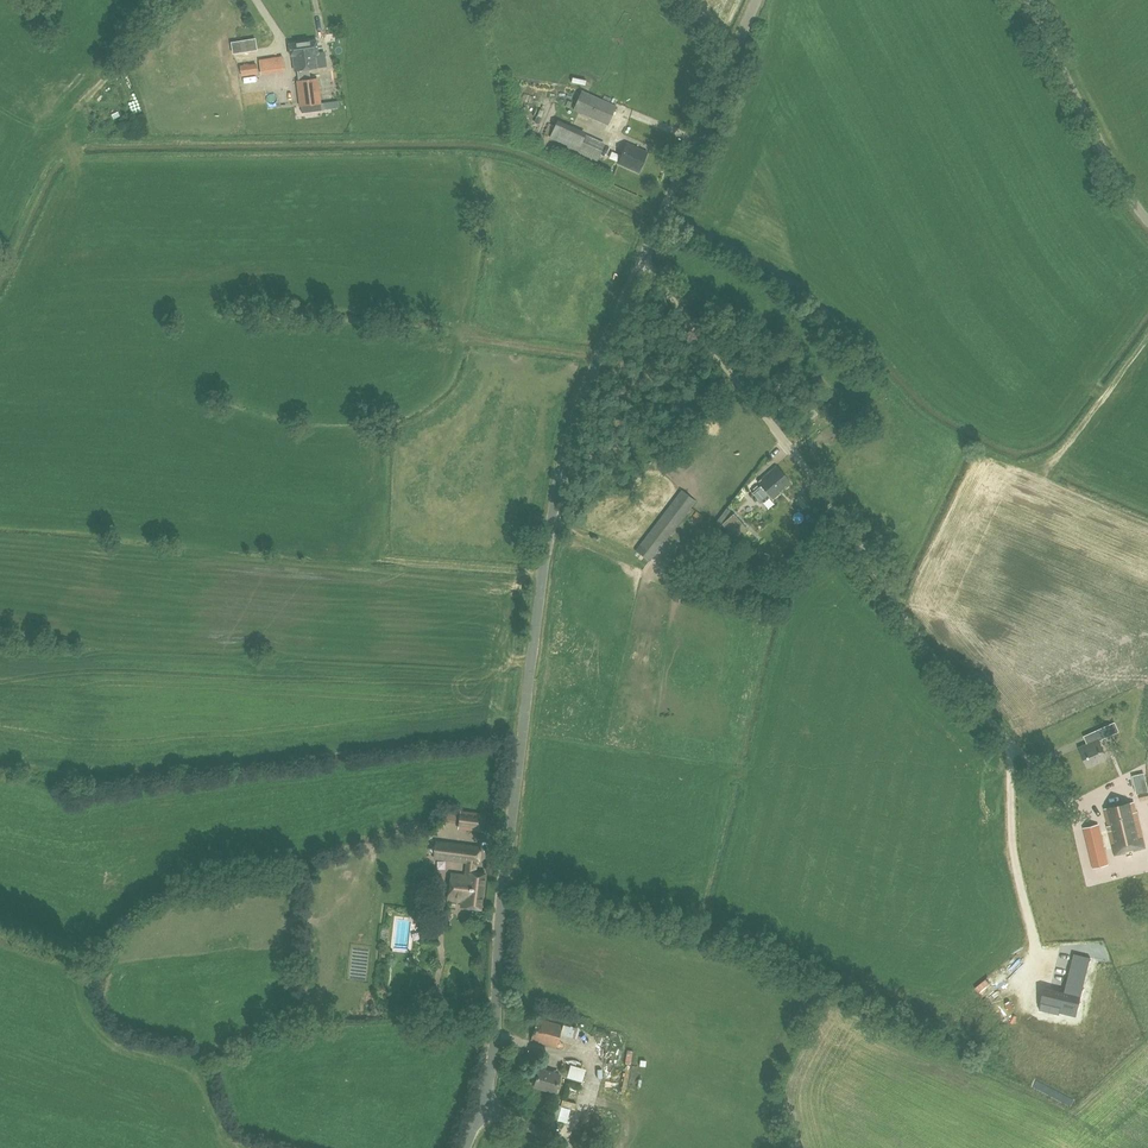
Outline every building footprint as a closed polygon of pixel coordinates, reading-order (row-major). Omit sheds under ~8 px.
[(255,38),(231,42),(233,54),(257,50),(255,38)] [(317,67),(316,53),(318,52),(317,40),(289,44),(291,56),(293,55),(295,70),(317,67)] [(262,75),(285,71),(283,57),(259,61),(262,75)] [(242,76),(258,74),(256,63),(240,66),(242,76)] [(578,77),(577,83),(591,86),(592,81),(578,77)] [(301,105),(320,103),(317,79),(298,82),(301,105)] [(608,124),(616,106),(582,91),(574,109),(608,124)] [(520,124),(528,123),(525,107),(518,108),(520,124)] [(596,163),(605,143),(586,134),(587,132),(559,120),(550,137),(578,150),(577,153),(596,163)] [(639,173),(648,153),(627,143),(618,163),(639,173)] [(611,170),(601,166),(599,171),(609,175),(611,170)] [(773,499),(791,484),(778,469),(760,484),(761,485),(753,493),(760,501),(768,494),(773,499)] [(650,561),(696,501),(682,490),(636,550),(650,561)] [(721,524),(736,541),(748,530),(734,514),(733,513),(733,514),(721,524)] [(1095,731),(1099,740),(1119,731),(1115,722),(1095,731)] [(1089,767),(1107,758),(1099,740),(1095,731),(1084,736),(1087,744),(1079,747),(1089,767)] [(1147,800),(1147,792),(1139,793),(1141,801),(1147,800)] [(1146,847),(1135,803),(1105,810),(1109,826),(1107,826),(1115,855),(1125,852),(1124,845),(1132,843),(1135,850),(1146,847)] [(455,823),(457,810),(443,808),(441,821),(455,823)] [(461,812),(459,828),(483,831),(485,815),(485,814),(462,811),(461,812)] [(1094,867),(1108,864),(1098,824),(1084,828),(1094,867)] [(451,874),(448,900),(462,902),(461,907),(480,909),(485,873),(475,872),(476,863),(478,863),(480,847),(440,841),(438,857),(467,862),(465,875),(451,874)] [(417,912),(430,913),(431,901),(418,900),(417,912)] [(1053,934),(1054,919),(1044,919),(1044,934),(1053,934)] [(1064,991),(1039,984),(1030,1019),(1074,1030),(1093,959),(1074,954),(1064,991)] [(556,1048),(563,1024),(537,1017),(530,1040),(556,1048)] [(567,1024),(565,1035),(578,1037),(580,1026),(567,1024)] [(587,1082),(592,1069),(576,1064),(572,1076),(587,1082)] [(556,1092),(561,1074),(539,1068),(534,1086),(556,1092)]
